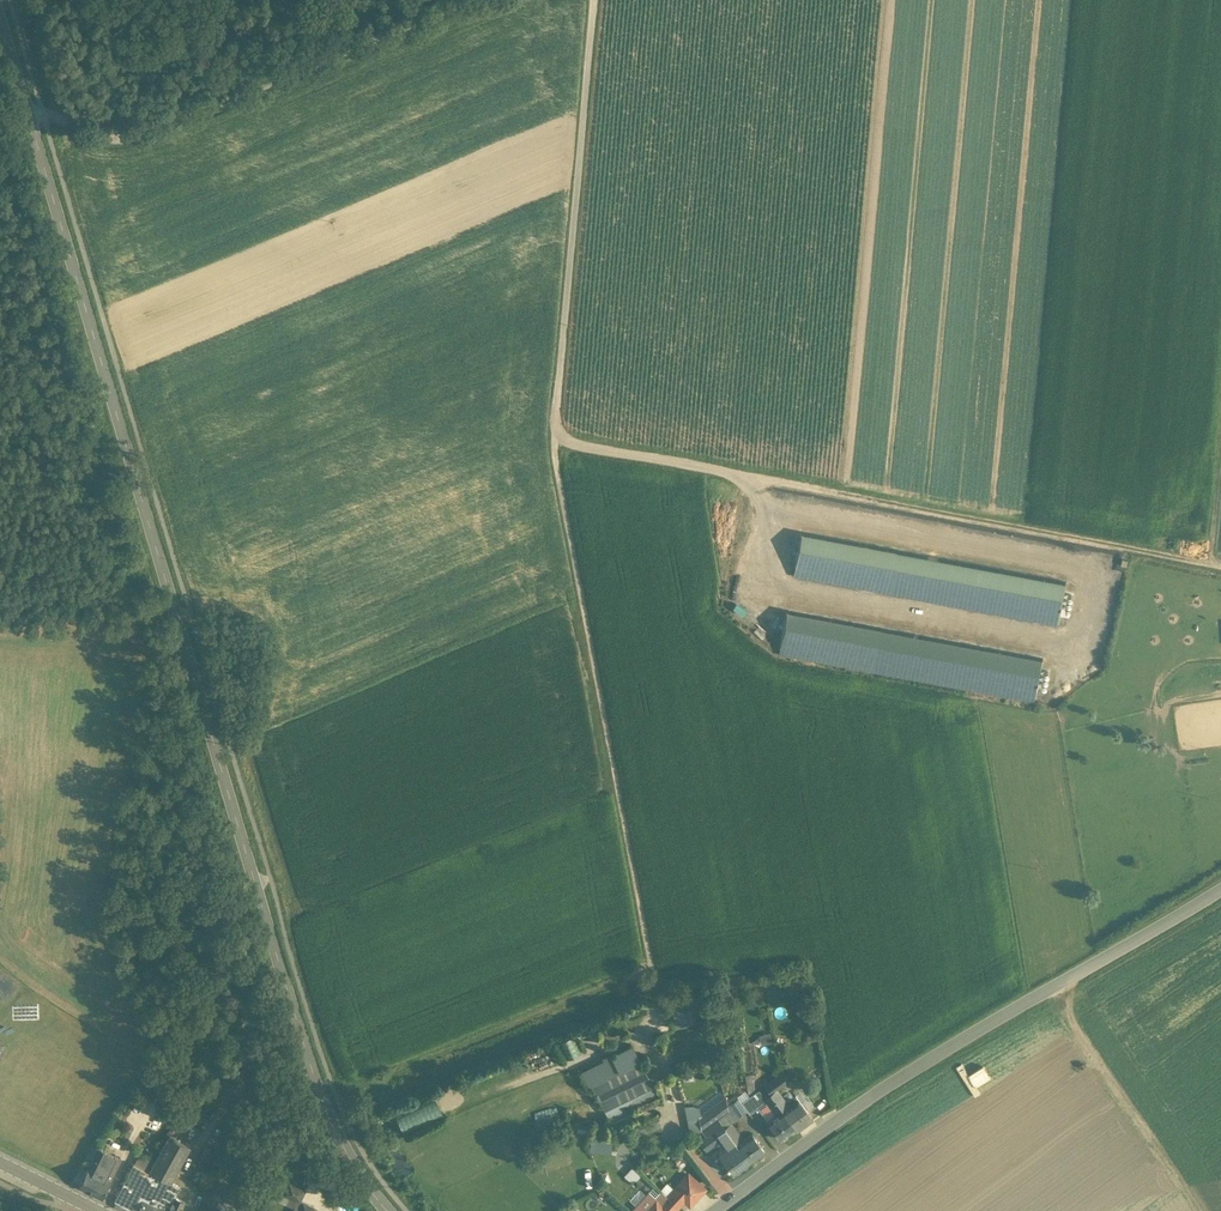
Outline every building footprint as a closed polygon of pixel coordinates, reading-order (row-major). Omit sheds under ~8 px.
[(802,531),(793,575),(1058,624),(1066,580),(802,531)] [(787,609),(778,654),(1035,701),(1043,657),(787,609)] [(695,985),(670,991),(674,1014),(701,1008),(695,985)] [(793,998),(795,1007),(804,1005),(802,996),(793,998)] [(764,1033),(766,1043),(773,1042),(771,1032),(764,1033)] [(560,1037),(566,1054),(574,1052),(569,1034),(560,1037)] [(647,1055),(602,1079),(618,1110),(667,1085),(660,1048),(647,1055)] [(763,1082),(765,1085),(769,1090),(776,1085),(784,1079),(778,1071),(763,1082)] [(748,1094),(754,1089),(753,1078),(745,1079),(748,1094)] [(765,1085),(756,1091),(754,1089),(748,1094),(757,1106),(766,1100),(773,1110),(776,1108),(778,1110),(782,1107),(769,1090),(765,1085)] [(787,1100),(776,1085),(769,1090),(782,1107),(786,1105),(783,1102),(787,1100)] [(436,1094),(397,1112),(405,1129),(444,1111),(436,1094)] [(748,1094),(740,1100),(746,1108),(749,1112),(757,1106),(748,1094)] [(724,1095),(702,1111),(709,1121),(702,1126),(706,1132),(711,1139),(717,1148),(721,1152),(720,1153),(734,1171),(749,1159),(723,1125),(717,1116),(727,1109),(726,1103),(724,1095)] [(737,1095),(726,1103),(727,1109),(717,1116),(723,1125),(730,1120),(746,1108),(740,1100),(740,1099),(737,1095)] [(786,1105),(782,1107),(795,1125),(811,1113),(797,1096),(786,1105)] [(709,1121),(702,1111),(702,1109),(701,1108),(699,1106),(697,1104),(695,1103),(692,1102),(689,1102),(686,1103),(691,1128),(702,1126),(709,1121)] [(795,1125),(782,1107),(778,1110),(767,1119),(780,1136),(795,1125)] [(730,1120),(723,1125),(749,1159),(765,1148),(751,1130),(742,1137),(740,1134),(730,1120)] [(185,1126),(198,1132),(200,1126),(187,1121),(185,1126)] [(711,1139),(706,1132),(700,1137),(705,1144),(711,1139)] [(165,1196),(171,1199),(172,1196),(173,1197),(175,1195),(180,1186),(171,1182),(191,1145),(169,1133),(154,1161),(149,1171),(134,1163),(133,1162),(114,1199),(137,1210),(157,1210),(165,1196)] [(590,1149),(612,1150),(613,1135),(591,1134),(590,1149)] [(102,1197),(111,1178),(122,1157),(99,1145),(79,1185),(102,1197)] [(720,1153),(721,1152),(717,1148),(711,1152),(714,1157),(720,1153)] [(215,1151),(210,1161),(236,1171),(241,1160),(215,1151)] [(675,1162),(680,1166),(689,1157),(683,1152),(675,1162)] [(312,1174),(319,1178),(324,1169),(326,1166),(318,1162),(312,1174)] [(634,1164),(625,1172),(632,1179),(641,1171),(634,1164)] [(336,1187),(341,1178),(324,1169),(319,1178),(336,1187)] [(704,1187),(688,1172),(673,1188),(674,1189),(668,1195),(677,1204),(683,1197),(689,1203),(704,1187)] [(285,1193),(289,1183),(280,1179),(275,1189),(285,1193)] [(208,1210),(219,1210),(225,1197),(239,1203),(244,1192),(220,1182),(208,1210)] [(289,1183),(285,1193),(299,1200),(304,1190),(290,1183),(289,1183)] [(292,1210),(299,1210),(303,1202),(299,1200),(285,1193),(275,1189),(272,1194),(295,1205),(292,1210)] [(668,1195),(663,1191),(657,1198),(661,1202),(668,1195)] [(165,1196),(157,1210),(181,1210),(186,1200),(175,1195),(173,1197),(172,1196),(171,1199),(165,1196)] [(655,1197),(642,1210),(671,1210),(677,1204),(668,1195),(661,1202),(657,1198),(655,1197)] [(566,1210),(567,1210),(585,1210),(573,1201),(566,1210)] [(313,1207),(303,1202),(299,1210),(311,1210),(313,1207)]
